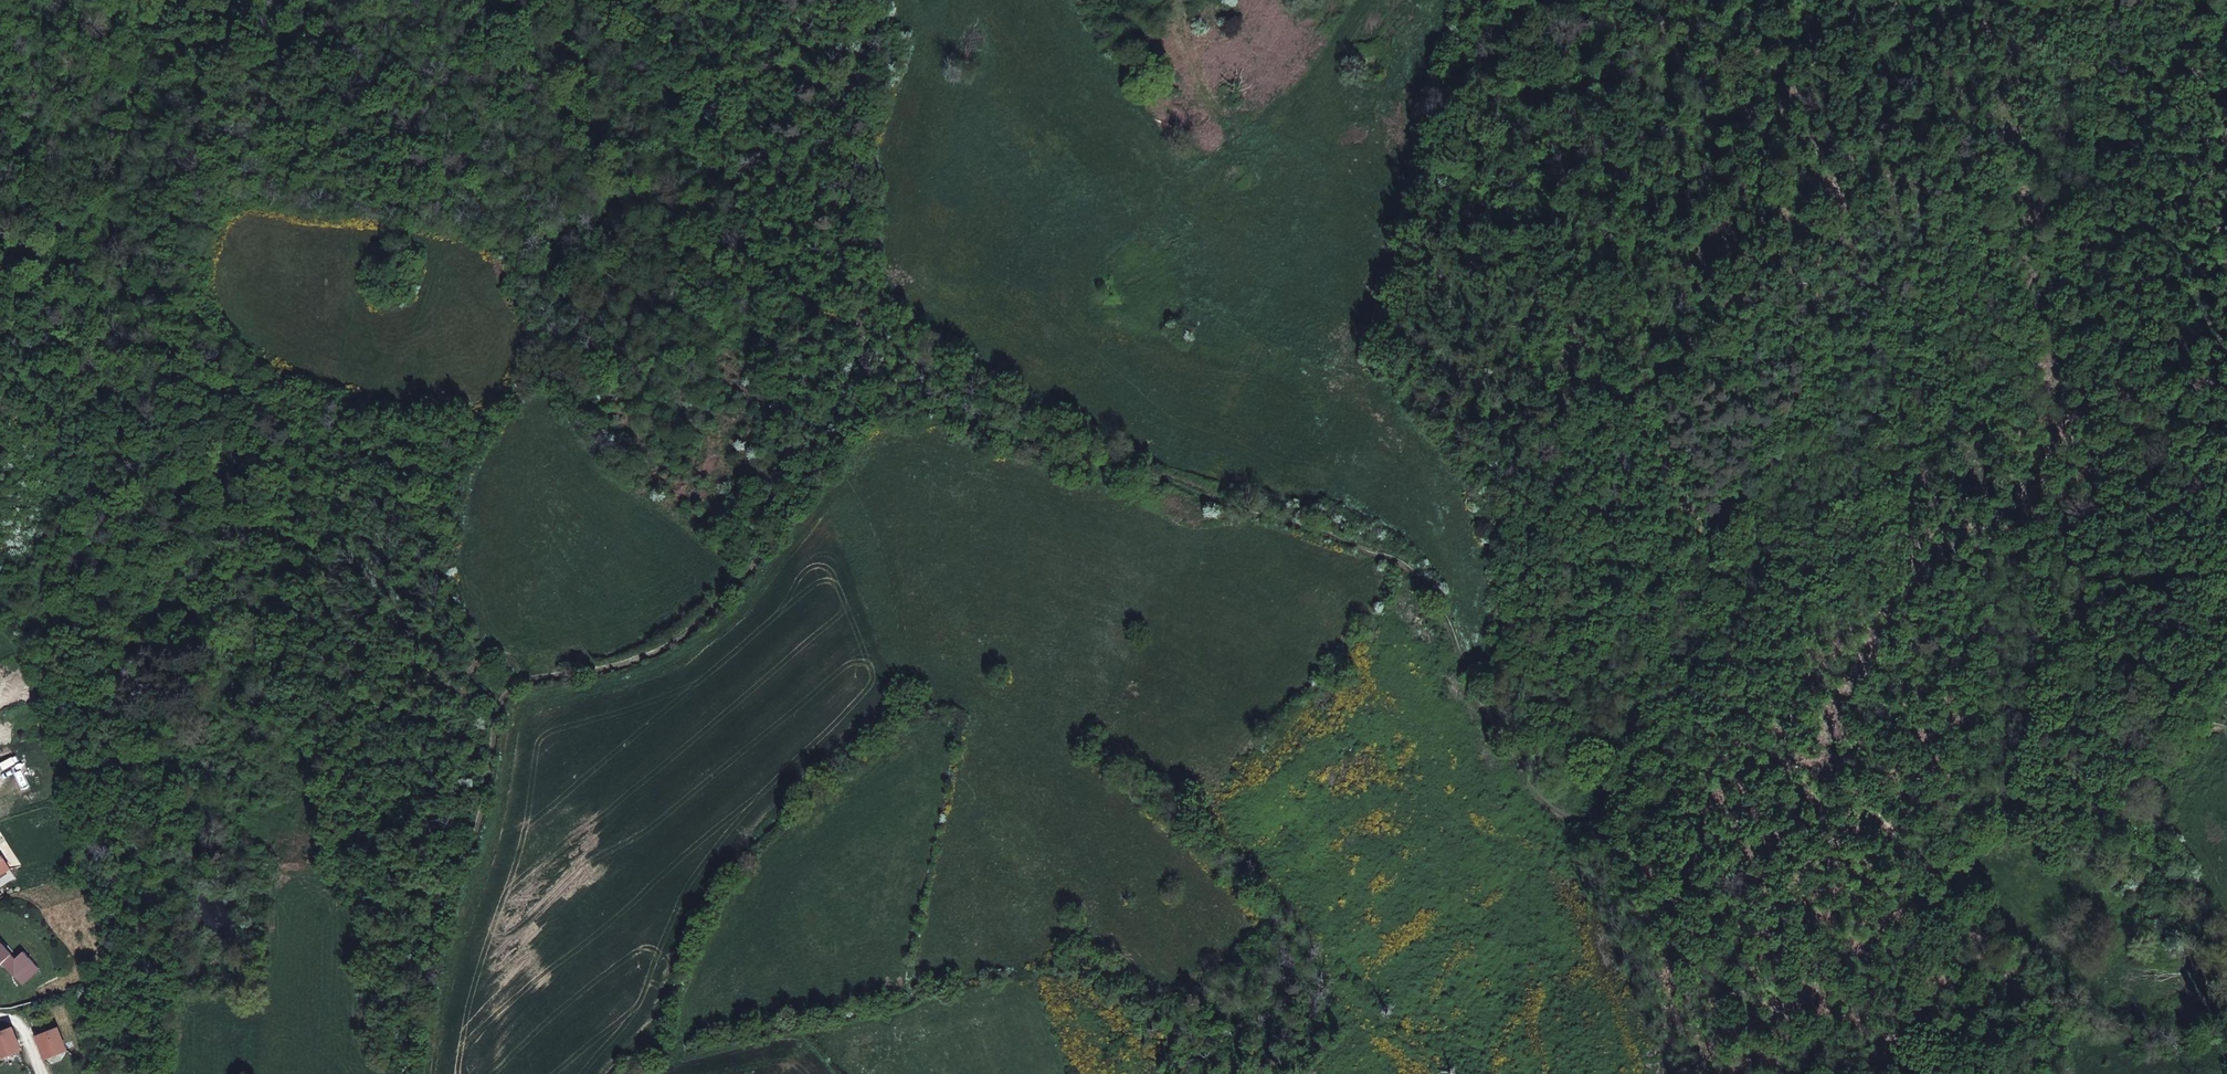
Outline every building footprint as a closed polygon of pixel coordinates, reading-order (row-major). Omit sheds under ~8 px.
[(12,873),(0,853),(0,880),(12,873)] [(19,977),(35,963),(20,946),(12,953),(0,941),(0,958),(19,977)] [(20,1047),(12,1026),(0,1031),(0,1052),(1,1054),(20,1047)] [(56,1027),(38,1035),(45,1055),(64,1048),(56,1027)]
